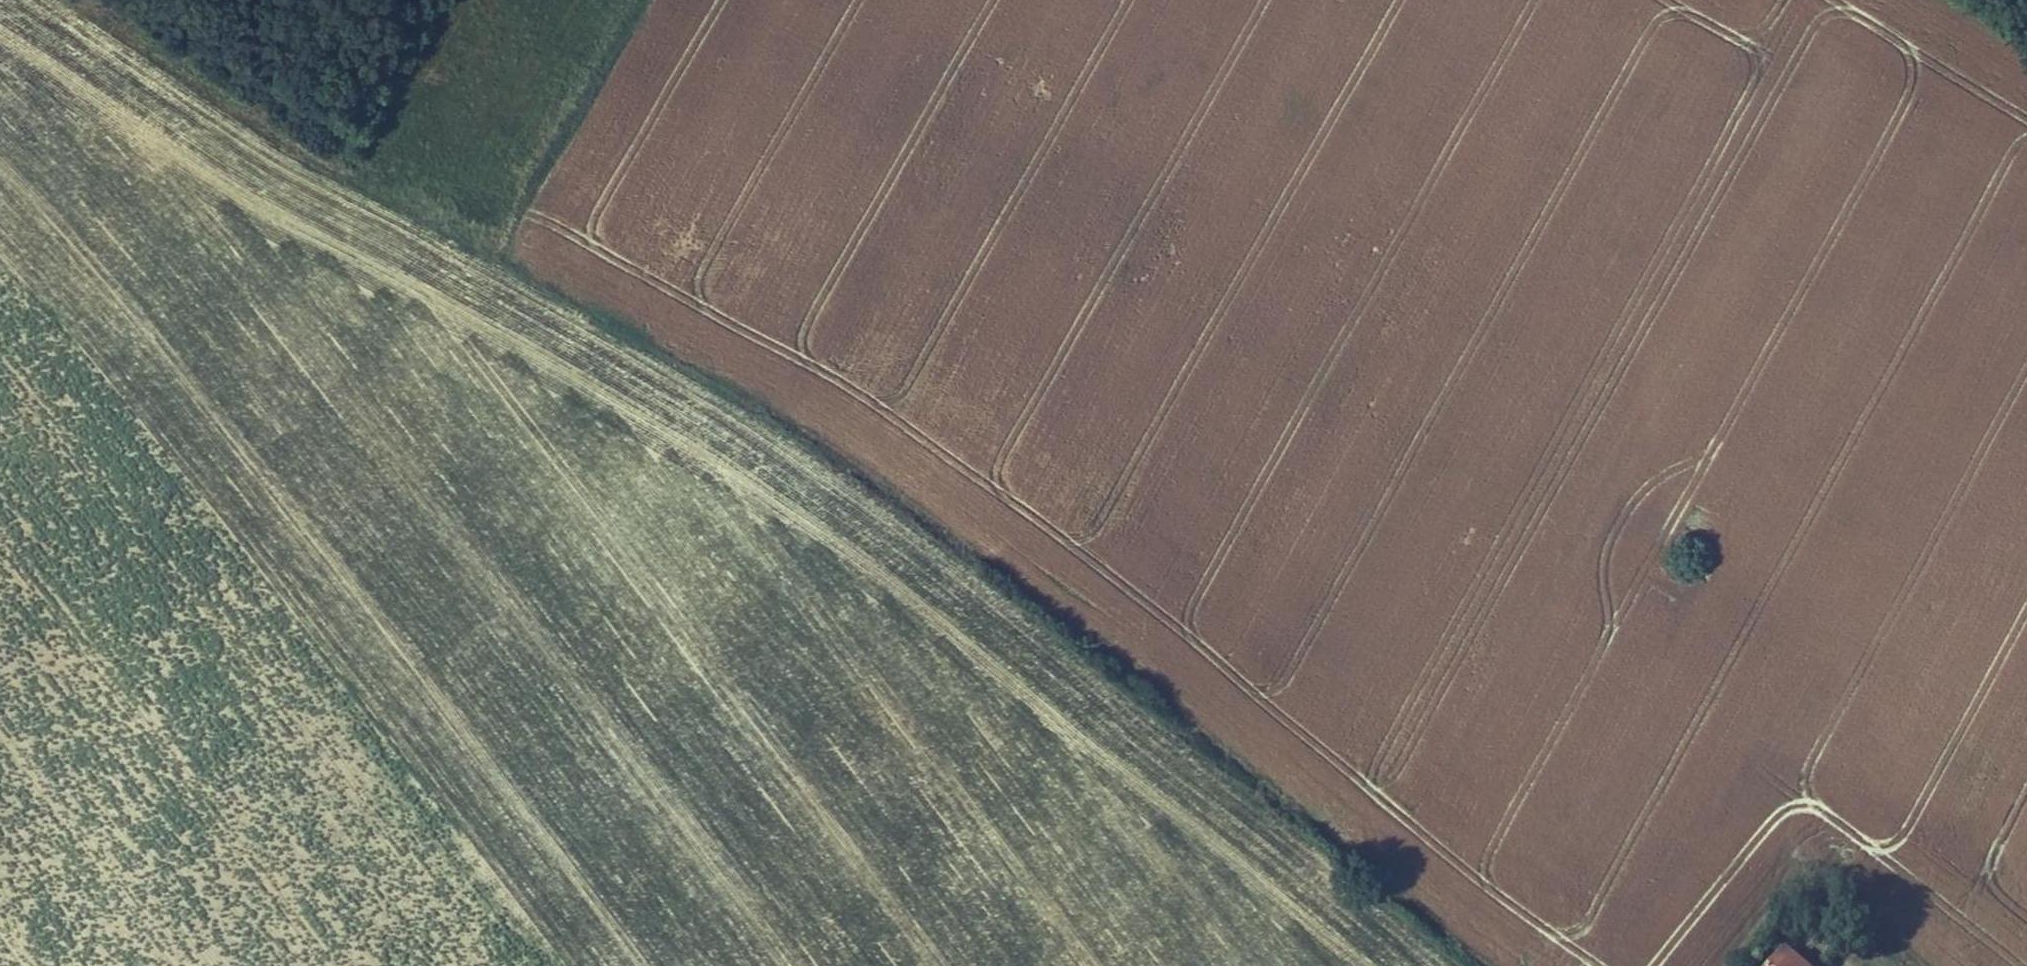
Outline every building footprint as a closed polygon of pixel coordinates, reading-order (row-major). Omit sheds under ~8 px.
[(1779,943),(1761,965),(1808,965),(1779,943)]
